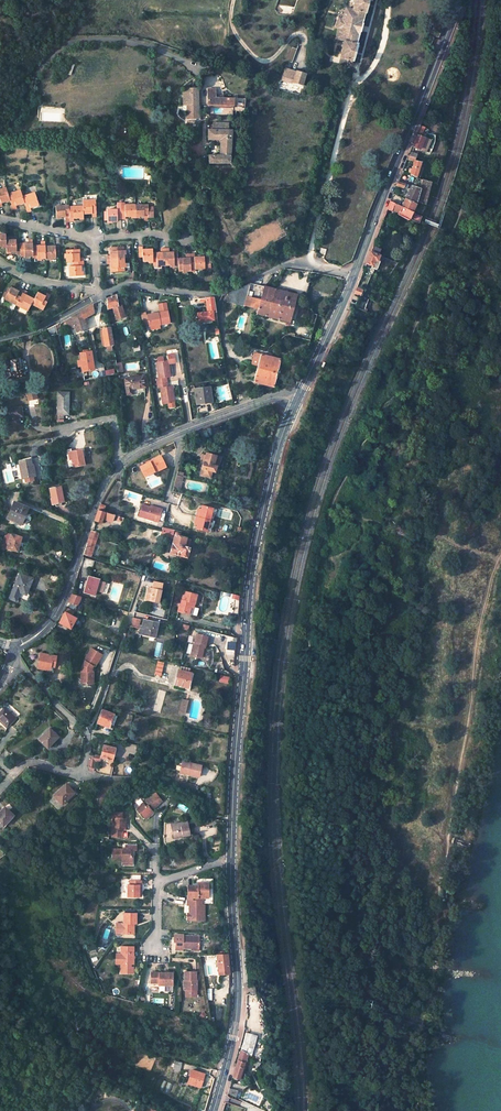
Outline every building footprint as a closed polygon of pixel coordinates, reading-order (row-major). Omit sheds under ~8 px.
[(340,58),(348,60),(353,61),(357,44),(357,43),(365,13),(369,0),(355,0),(352,9),(346,8),(342,18),(338,17),(335,26),(339,28),(335,38),(344,41),(340,58)] [(293,84),(297,72),(286,68),(282,80),(293,84)] [(305,87),(309,75),(297,71),(294,83),(305,87)] [(187,105),(187,107),(198,107),(198,88),(186,88),(187,105)] [(208,105),(233,107),(234,99),(215,98),(214,89),(207,89),(208,105)] [(222,130),(209,130),(209,139),(220,139),(223,139),(222,155),(220,155),(208,155),(208,163),(230,163),(232,131),(222,130)] [(425,151),(430,139),(417,134),(413,146),(425,151)] [(416,177),(421,162),(414,160),(414,161),(412,169),(410,175),(416,177)] [(422,180),(419,188),(411,186),(405,199),(415,204),(416,201),(425,204),(429,188),(431,182),(422,180)] [(396,186),(406,190),(408,185),(397,182),(396,186)] [(3,206),(2,202),(1,200),(9,198),(8,194),(7,189),(3,190),(3,189),(0,189),(0,206),(3,206)] [(21,192),(18,193),(17,191),(8,194),(9,198),(10,199),(13,209),(17,208),(16,205),(16,203),(24,200),(23,196),(21,192)] [(32,211),(31,207),(30,205),(38,203),(36,194),(32,195),(32,193),(23,196),(24,200),(25,202),(28,212),(32,211)] [(401,206),(412,212),(416,204),(415,204),(405,199),(401,206)] [(83,211),(92,210),(92,212),(92,216),(97,216),(95,200),(86,200),(87,202),(83,202),(83,206),(83,211)] [(387,210),(392,211),(392,210),(393,208),(399,211),(401,206),(390,201),(387,210)] [(121,203),(116,202),(117,210),(107,210),(107,221),(113,221),(113,220),(117,220),(117,219),(121,219),(121,203)] [(121,219),(125,219),(125,217),(125,216),(129,216),(129,217),(135,217),(135,212),(135,205),(125,205),(125,203),(121,203),(121,219)] [(65,217),(66,221),(70,221),(69,211),(69,205),(56,206),(56,217),(63,217),(62,215),(65,215),(65,217)] [(144,216),(144,221),(148,221),(148,218),(153,217),(153,207),(152,207),(148,207),(148,205),(135,205),(135,212),(135,217),(141,217),(141,215),(144,215),(144,216)] [(74,220),(74,218),(74,217),(78,216),(78,218),(84,217),(83,213),(83,212),(83,211),(83,206),(73,206),(73,211),(69,211),(70,221),(74,220)] [(398,213),(397,215),(408,220),(409,219),(412,212),(401,206),(399,211),(398,213)] [(409,219),(419,223),(422,217),(412,212),(409,219)] [(32,239),(28,239),(28,243),(28,245),(24,245),(24,243),(19,243),(19,244),(20,254),(20,255),(24,255),(24,256),(33,256),(32,246),(32,239)] [(19,244),(16,244),(16,240),(5,240),(6,246),(6,252),(11,252),(11,251),(16,251),(16,252),(16,254),(20,254),(19,244)] [(36,247),(36,246),(32,246),(33,256),(33,257),(36,257),(37,259),(45,258),(45,246),(45,242),(40,242),(40,246),(41,247),(36,247)] [(45,258),(56,258),(56,255),(59,255),(59,246),(55,246),(55,247),(51,247),(51,246),(45,246),(45,258)] [(380,249),(373,246),(370,252),(378,255),(380,249)] [(123,259),(123,250),(121,250),(121,247),(110,247),(110,251),(112,251),(113,255),(111,255),(107,255),(107,260),(123,259)] [(152,249),(146,249),(146,251),(142,251),(142,249),(142,247),(138,247),(138,257),(142,257),(143,261),(153,261),(153,256),(153,253),(152,249)] [(77,253),(78,253),(78,249),(67,249),(67,253),(66,253),(66,262),(73,262),(82,261),(82,257),(79,257),(77,257),(77,253)] [(165,249),(161,249),(161,253),(161,255),(157,255),(157,253),(153,253),(153,256),(153,261),(153,264),(157,264),(157,266),(165,265),(165,249)] [(177,252),(173,252),(173,254),(169,254),(169,252),(169,249),(165,249),(165,265),(174,265),(174,263),(178,263),(178,259),(177,252)] [(366,263),(372,266),(371,268),(374,269),(377,260),(379,255),(378,255),(370,252),(366,263)] [(178,265),(178,270),(182,270),(182,271),(191,271),(191,267),(190,261),(190,257),(190,254),(186,254),(186,259),(186,260),(182,260),(182,259),(178,259),(178,263),(178,265)] [(190,254),(190,257),(190,261),(191,267),(191,271),(194,271),(194,269),(201,269),(204,268),(210,268),(210,260),(204,260),(204,257),(204,256),(198,257),(198,258),(194,258),(194,257),(194,254),(190,254)] [(107,260),(107,264),(111,264),(113,264),(113,268),(111,268),(111,272),(122,272),(122,268),(124,268),(123,259),(107,260)] [(73,262),(73,266),(69,266),(69,276),(81,275),(81,269),(79,269),(79,266),(81,266),(83,266),(82,261),(73,262)] [(250,283),(246,297),(261,300),(272,303),(276,289),(271,288),(253,283),(250,283)] [(354,294),(360,296),(360,295),(362,296),(364,292),(362,291),(362,290),(356,287),(354,294)] [(23,290),(20,288),(18,292),(17,293),(9,289),(5,297),(8,299),(8,301),(16,305),(23,290)] [(257,314),(290,322),(297,294),(276,289),(272,303),(261,300),(259,309),(257,314)] [(32,301),(24,297),(25,295),(27,292),(23,290),(16,305),(24,309),(25,308),(28,310),(31,304),(32,303),(32,301)] [(46,294),(45,297),(44,299),(36,294),(34,299),(33,300),(32,301),(32,303),(35,304),(35,306),(43,310),(50,295),(46,294)] [(111,297),(106,299),(107,304),(108,309),(114,308),(117,319),(125,317),(122,305),(118,306),(116,295),(111,297)] [(217,319),(214,297),(200,298),(200,302),(206,302),(207,309),(204,310),(204,312),(197,313),(198,321),(213,320),(213,319),(217,319)] [(259,309),(261,300),(246,297),(244,305),(259,309)] [(148,314),(150,326),(152,326),(160,324),(170,323),(167,302),(160,304),(161,312),(148,314)] [(92,305),(80,311),(85,318),(89,315),(94,313),(93,309),(96,308),(96,303),(95,303),(92,305)] [(80,311),(66,319),(70,328),(75,326),(77,333),(87,329),(85,318),(80,311)] [(111,327),(102,329),(105,346),(114,345),(111,327)] [(94,370),(91,352),(80,353),(83,371),(94,370)] [(261,354),(254,352),(253,357),(252,357),(250,364),(258,366),(261,354)] [(168,354),(156,356),(157,361),(159,377),(156,378),(157,382),(167,381),(166,377),(171,376),(169,363),(168,359),(168,354)] [(254,382),(274,387),(281,359),(261,354),(258,366),(254,382)] [(11,361),(5,362),(8,378),(13,378),(25,377),(24,370),(20,370),(19,359),(11,360),(11,361)] [(124,378),(127,395),(133,394),(132,389),(145,387),(144,376),(124,378)] [(167,381),(157,382),(157,387),(160,387),(162,403),(168,403),(168,407),(175,407),(174,402),(172,385),(168,385),(167,381)] [(195,389),(197,404),(212,402),(210,387),(195,389)] [(58,392),(58,413),(66,414),(67,403),(68,403),(69,392),(58,392)] [(7,409),(9,425),(20,424),(19,416),(23,416),(22,406),(7,409)] [(182,454),(189,456),(190,452),(192,452),(194,444),(185,442),(182,454)] [(72,459),(74,467),(85,464),(82,449),(71,452),(72,459)] [(206,453),(202,469),(215,472),(216,466),(214,465),(214,462),(216,456),(206,453)] [(166,467),(160,456),(149,461),(139,466),(144,477),(154,472),(155,472),(166,467)] [(25,478),(25,483),(34,481),(33,476),(34,476),(30,459),(19,461),(20,467),(21,467),(23,478),(25,478)] [(173,487),(180,489),(183,477),(182,477),(176,475),(173,487)] [(51,498),(52,504),(56,503),(57,503),(62,502),(64,501),(61,486),(50,488),(52,498),(51,498)] [(14,502),(7,518),(21,524),(28,507),(14,502)] [(157,510),(142,505),(138,516),(158,522),(162,510),(158,508),(157,510)] [(195,528),(206,531),(212,508),(201,506),(200,510),(199,512),(197,512),(194,521),(197,522),(196,524),(195,528)] [(94,521),(102,523),(103,519),(114,522),(115,519),(116,515),(98,510),(97,511),(94,521)] [(91,557),(98,533),(91,531),(83,555),(91,557)] [(6,532),(2,546),(7,548),(17,551),(18,546),(19,546),(22,537),(11,534),(6,532)] [(174,535),(170,553),(186,558),(189,548),(191,539),(186,538),(180,536),(181,534),(176,533),(175,535),(174,535)] [(20,573),(9,598),(16,601),(19,595),(18,595),(20,590),(27,593),(33,578),(20,573)] [(89,577),(84,592),(94,595),(96,591),(106,594),(109,584),(99,581),(99,580),(89,577)] [(145,600),(158,603),(162,584),(153,582),(152,588),(148,588),(145,600)] [(182,600),(179,612),(192,616),(198,595),(186,592),(185,597),(184,596),(183,600),(182,600)] [(69,602),(77,605),(80,597),(72,595),(70,599),(69,602)] [(236,611),(239,596),(231,595),(230,600),(233,600),(232,607),(227,606),(226,612),(235,613),(235,610),(236,611)] [(59,623),(70,629),(76,618),(73,616),(75,611),(66,607),(66,608),(64,612),(65,612),(59,623)] [(133,618),(131,626),(138,628),(140,619),(133,618)] [(158,623),(144,620),(142,626),(141,626),(139,630),(142,631),(141,633),(155,636),(158,623)] [(205,648),(208,636),(197,633),(194,645),(193,644),(190,655),(201,658),(202,651),(201,651),(201,647),(205,648)] [(94,668),(102,655),(91,649),(84,661),(85,662),(82,666),(82,672),(81,672),(81,679),(83,679),(83,684),(93,684),(93,672),(91,672),(91,669),(93,667),(94,668)] [(56,656),(41,653),(38,668),(50,670),(49,672),(53,673),(56,656)] [(157,661),(154,674),(160,675),(163,662),(157,661)] [(180,666),(176,684),(188,687),(191,673),(190,673),(191,669),(180,666)] [(228,683),(229,678),(215,674),(214,680),(228,683)] [(184,714),(187,702),(183,700),(179,712),(184,714)] [(0,712),(0,721),(7,728),(16,718),(5,707),(0,712)] [(103,710),(97,723),(109,728),(111,724),(114,715),(103,710)] [(50,728),(39,740),(47,748),(59,737),(50,728)] [(101,755),(101,758),(112,761),(115,748),(103,745),(101,755)] [(95,761),(96,756),(89,756),(88,767),(94,768),(95,761)] [(180,771),(190,774),(189,776),(198,778),(201,767),(182,762),(180,771)] [(66,784),(54,795),(62,804),(75,793),(66,784)] [(157,793),(138,808),(144,816),(145,816),(151,811),(152,809),(164,801),(157,793)] [(0,812),(0,824),(3,826),(13,815),(5,807),(0,812)] [(150,816),(154,812),(152,809),(151,811),(145,816),(144,816),(146,819),(150,816)] [(113,821),(113,835),(123,836),(123,828),(126,828),(126,817),(122,817),(122,815),(122,811),(110,811),(110,815),(110,821),(113,821)] [(184,822),(171,824),(173,838),(190,835),(188,825),(184,825),(184,822)] [(131,854),(131,850),(137,850),(137,848),(137,844),(126,844),(126,848),(126,850),(122,850),(122,848),(112,848),(112,858),(122,858),(122,860),(133,860),(133,854),(131,854)] [(128,885),(128,896),(139,896),(139,885),(142,885),(142,880),(141,880),(130,880),(130,884),(128,884),(128,885)] [(205,890),(205,883),(198,883),(198,886),(188,886),(188,898),(187,906),(189,906),(189,914),(189,921),(203,921),(203,910),(204,910),(204,905),(202,905),(202,898),(209,898),(209,890),(205,890)] [(137,924),(137,914),(130,913),(125,913),(124,923),(122,923),(121,934),(132,934),(132,924),(135,924),(137,924)] [(201,938),(184,936),(183,942),(177,942),(176,950),(183,950),(184,948),(188,949),(192,949),(195,949),(199,950),(201,938)] [(133,964),(134,946),(122,946),(121,954),(121,964),(120,973),(133,973),(133,967),(130,967),(130,964),(133,964)] [(216,955),(218,974),(229,974),(227,954),(216,955)] [(159,985),(172,985),(173,973),(169,973),(165,973),(150,972),(150,982),(159,983),(159,985)] [(195,981),(195,972),(184,972),(184,981),(185,981),(185,990),(196,990),(196,981),(195,981)] [(253,1048),(257,1035),(246,1032),(242,1044),(253,1048)] [(251,1055),(253,1048),(242,1044),(241,1049),(247,1053),(251,1055)] [(233,1076),(234,1077),(234,1079),(236,1079),(238,1078),(242,1079),(247,1063),(245,1062),(247,1053),(241,1049),(240,1051),(233,1076)] [(175,1061),(173,1069),(180,1071),(182,1062),(175,1061)] [(191,1070),(187,1083),(200,1088),(202,1080),(201,1079),(202,1073),(191,1070)] [(228,1093),(235,1096),(237,1090),(229,1087),(228,1093)]
